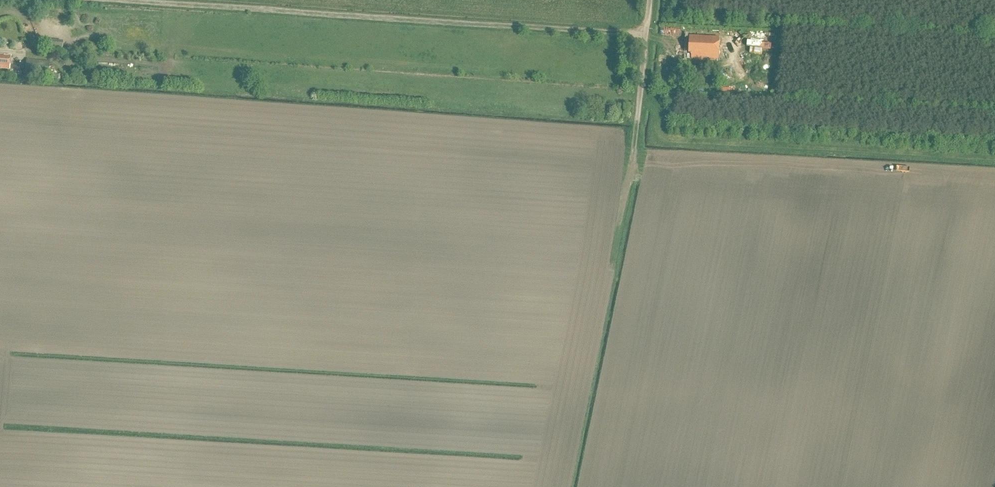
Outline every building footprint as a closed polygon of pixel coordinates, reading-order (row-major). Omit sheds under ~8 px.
[(684,38),(683,60),(713,61),(714,39),(684,38)] [(65,50),(65,42),(48,42),(48,50),(65,50)] [(9,70),(10,57),(0,56),(0,69),(9,70)]
